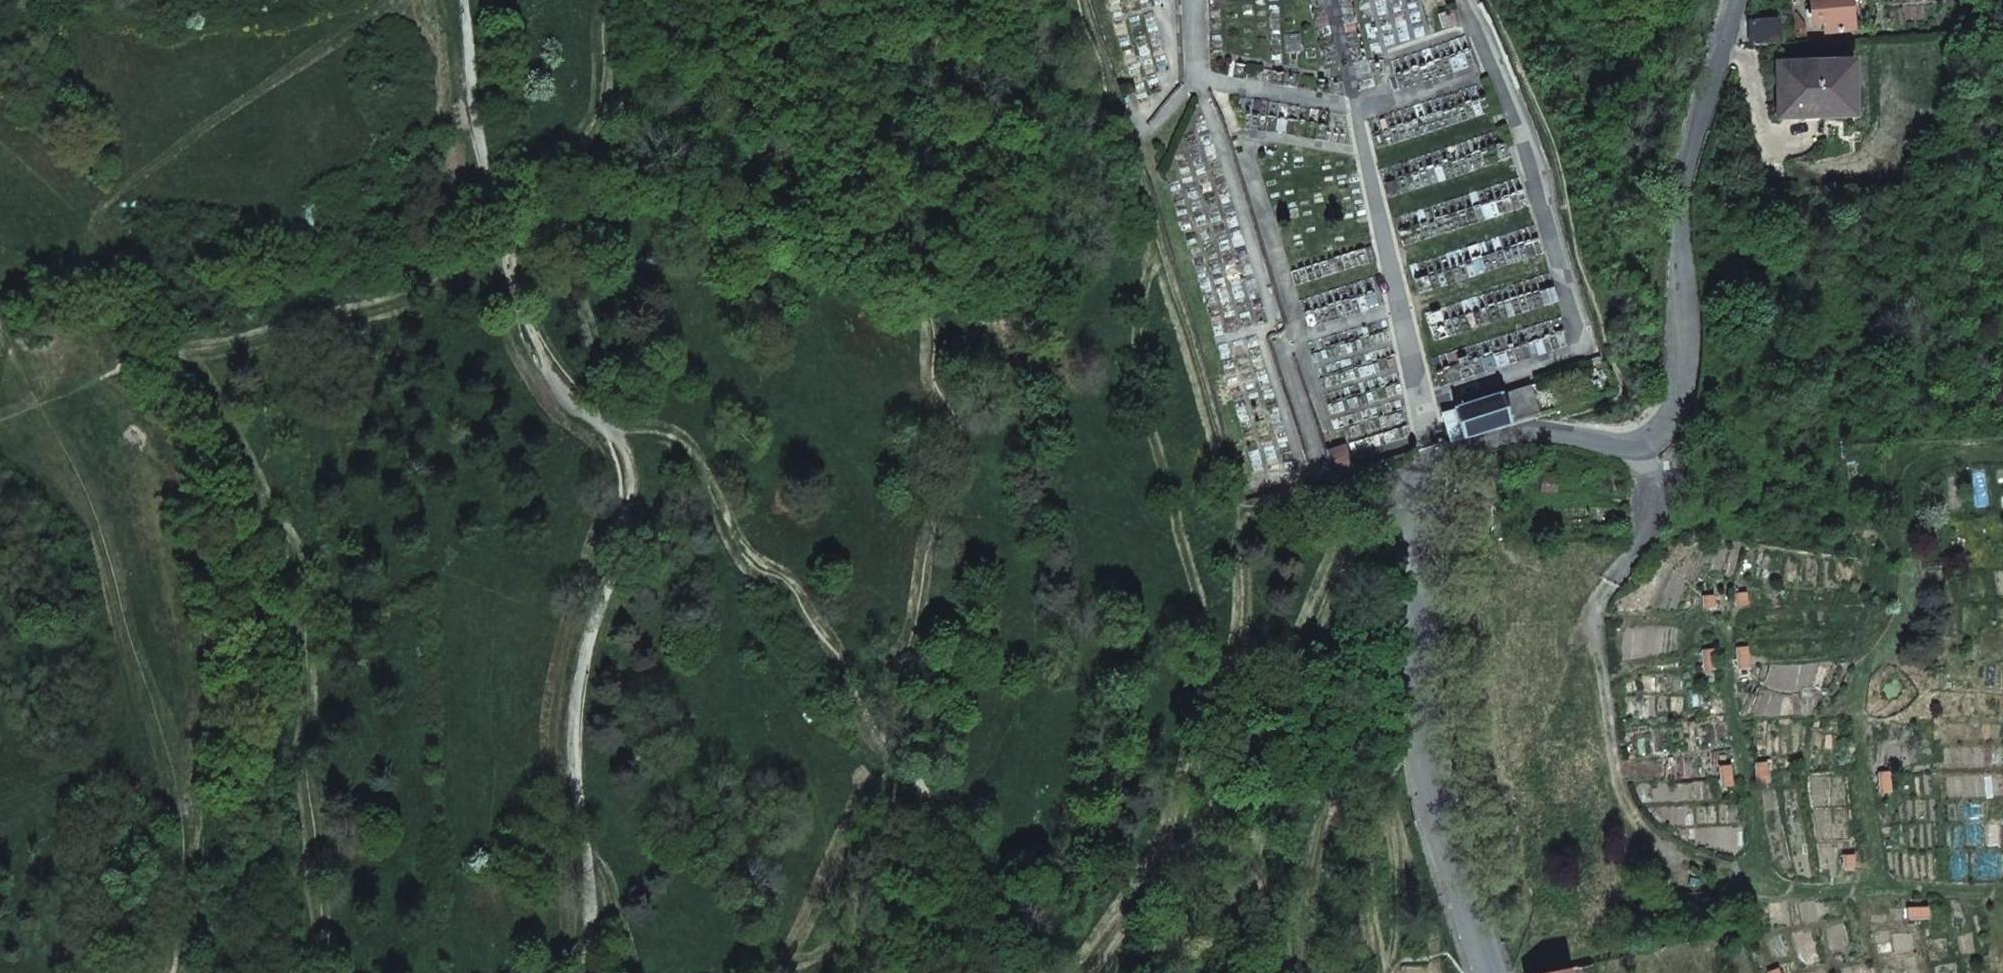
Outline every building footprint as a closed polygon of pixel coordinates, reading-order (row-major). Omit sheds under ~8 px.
[(1813,25),(1826,23),(1827,33),(1854,30),(1851,0),(1811,0),(1813,25)] [(1749,20),(1750,45),(1781,43),(1780,18),(1764,19),(1749,20)] [(1778,91),(1779,118),(1855,116),(1854,63),(1778,64),(1778,91)] [(1454,409),(1463,439),(1511,426),(1514,425),(1540,418),(1531,387),(1454,409)] [(1326,452),(1333,477),(1351,472),(1343,447),(1326,452)]
